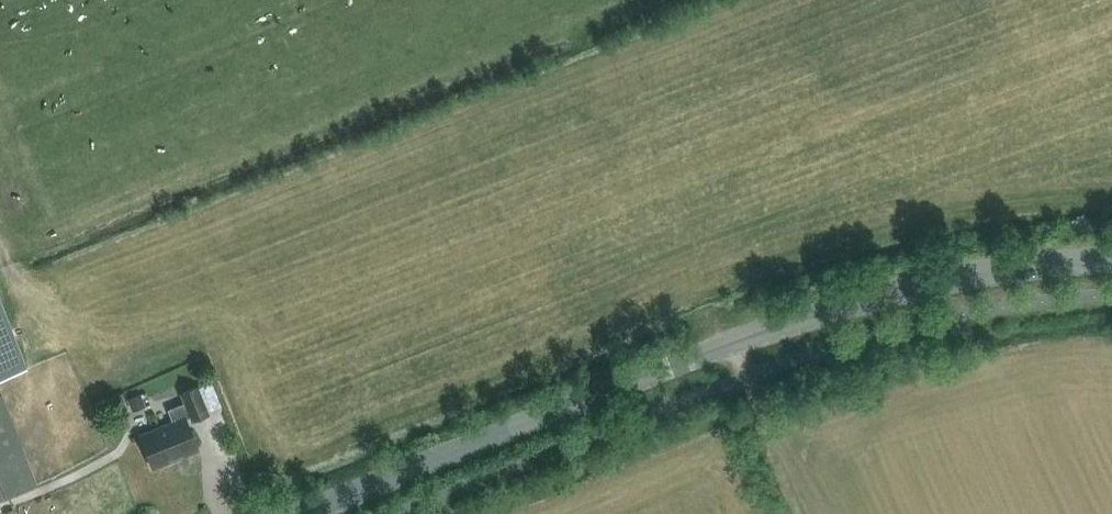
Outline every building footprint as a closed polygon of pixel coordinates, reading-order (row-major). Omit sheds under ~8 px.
[(26,367),(0,301),(0,377),(26,367)] [(166,410),(171,422),(138,436),(151,468),(196,450),(184,419),(189,417),(191,420),(206,414),(195,387),(180,393),(184,403),(166,410)] [(141,393),(127,399),(132,411),(146,406),(141,393)] [(35,485),(16,436),(0,442),(0,498),(35,485)]
